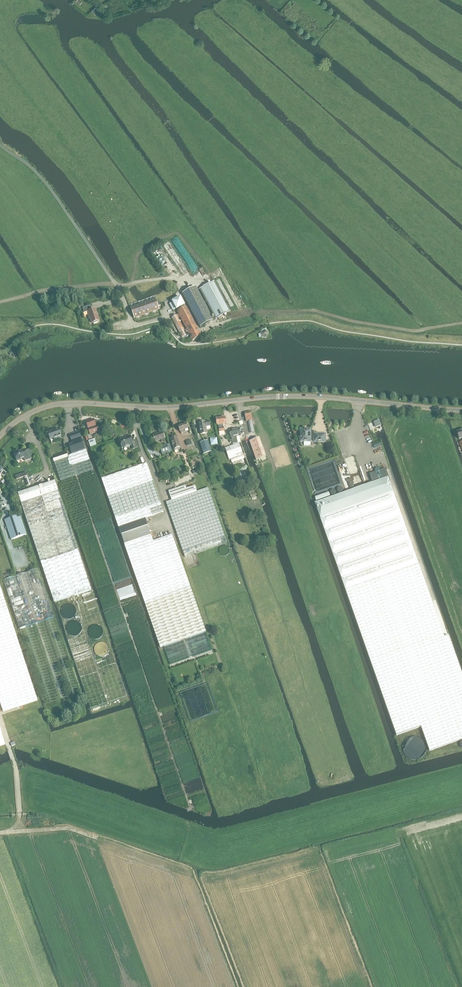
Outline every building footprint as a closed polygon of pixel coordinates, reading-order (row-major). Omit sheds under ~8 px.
[(92,10),(96,15),(100,11),(96,6),(92,10)] [(200,289),(216,319),(231,311),(215,281),(200,289)] [(210,322),(193,289),(183,294),(200,327),(210,322)] [(173,302),(177,310),(185,305),(181,298),(173,302)] [(155,299),(151,301),(155,311),(159,310),(158,307),(161,306),(159,301),(156,302),(155,299)] [(97,321),(100,321),(96,309),(92,310),(90,306),(83,308),(84,313),(88,312),(89,314),(88,315),(89,319),(90,318),(92,323),(94,323),(98,322),(97,321)] [(178,312),(187,330),(185,331),(177,315),(172,318),(182,338),(187,335),(188,336),(190,335),(193,341),(202,336),(187,307),(178,312)] [(10,350),(14,357),(19,354),(15,347),(10,350)] [(246,422),(248,421),(252,420),(250,411),(244,413),(246,422)] [(219,432),(224,432),(224,428),(223,428),(223,425),(226,425),(225,418),(216,419),(217,426),(218,426),(219,432)] [(95,422),(94,420),(86,422),(90,435),(99,432),(98,426),(100,425),(99,421),(95,422)] [(210,427),(209,421),(205,422),(198,423),(200,435),(208,434),(206,427),(210,427)] [(186,432),(185,430),(188,429),(186,424),(178,427),(180,432),(181,432),(181,434),(186,432)] [(62,437),(59,429),(52,432),(52,430),(47,432),(50,440),(54,439),(54,440),(62,437)] [(241,436),(240,431),(239,429),(229,431),(231,438),(233,444),(238,443),(236,437),(241,436)] [(307,430),(307,429),(303,429),(303,430),(300,430),(300,434),(298,434),(298,438),(300,438),(300,442),(310,442),(310,439),(314,439),(314,442),(325,442),(325,434),(314,434),(314,435),(311,431),(311,430),(307,430)] [(85,450),(79,432),(69,435),(73,444),(69,446),(72,454),(68,456),(66,452),(52,457),(54,463),(61,481),(93,471),(86,449),(85,450)] [(155,442),(165,439),(163,432),(153,435),(155,442)] [(132,442),(130,436),(125,438),(119,440),(122,449),(131,446),(133,450),(138,448),(135,441),(132,442)] [(174,450),(181,448),(177,437),(170,439),(174,450)] [(266,457),(259,438),(249,441),(256,460),(266,457)] [(91,448),(97,446),(94,439),(88,441),(91,448)] [(188,450),(194,448),(191,440),(185,442),(188,450)] [(204,454),(211,451),(208,440),(200,443),(204,454)] [(229,460),(230,460),(231,463),(244,459),(243,456),(239,443),(225,448),(229,460)] [(163,454),(171,452),(169,444),(161,447),(163,454)] [(26,450),(14,453),(17,461),(24,459),(25,461),(33,459),(32,455),(28,456),(26,450)] [(146,463),(102,479),(119,528),(124,544),(139,587),(145,605),(160,647),(163,646),(170,664),(211,650),(205,632),(206,631),(185,571),(172,535),(153,541),(151,535),(145,518),(163,512),(146,463)] [(315,503),(371,665),(396,736),(421,727),(430,752),(461,740),(461,671),(450,638),(445,640),(418,565),(385,469),(379,471),(379,470),(378,469),(376,470),(375,471),(376,473),(370,475),(373,483),(315,503)] [(54,603),(91,590),(55,481),(18,493),(54,603)] [(166,503),(183,551),(185,557),(227,543),(225,536),(208,488),(197,492),(195,486),(186,489),(185,486),(169,491),(172,501),(166,503)] [(20,515),(5,520),(11,540),(27,535),(20,515)] [(54,618),(38,569),(26,573),(15,577),(4,581),(3,581),(20,629),(46,707),(80,696),(54,618)] [(3,711),(38,700),(0,585),(0,701),(3,711)] [(77,611),(77,610),(76,608),(76,607),(75,606),(74,605),(72,604),(70,603),(69,603),(68,603),(66,604),(65,605),(63,606),(62,607),(62,608),(61,610),(61,611),(61,613),(61,614),(62,616),(63,617),(64,618),(66,619),(67,619),(68,619),(70,619),(72,619),(73,618),(74,617),(75,616),(76,615),(77,613),(77,611)] [(83,628),(82,626),(82,625),(82,624),(81,623),(79,622),(78,621),(76,620),(75,620),(73,620),(72,621),(70,621),(69,622),(68,624),(67,625),(67,626),(67,628),(67,630),(67,631),(68,632),(69,634),(70,635),(72,635),(73,636),(74,636),(76,636),(78,635),(79,635),(80,634),(81,633),(82,631),(82,630),(83,628)] [(104,632),(104,630),(104,629),(103,628),(102,627),(101,626),(100,625),(98,624),(96,624),(95,624),(93,625),(92,625),(91,626),(90,628),(89,629),(89,630),(88,632),(89,634),(89,635),(90,636),(91,638),(92,639),(93,639),(95,640),(96,640),(97,640),(99,639),(101,639),(102,638),(103,637),(104,635),(104,634),(104,632)] [(110,649),(110,647),(110,646),(109,645),(108,644),(107,643),(105,642),(104,641),(102,641),(101,641),(99,642),(98,642),(97,643),(96,645),(95,646),(94,647),(94,649),(94,651),(95,652),(96,653),(96,655),(98,656),(99,656),(101,657),(102,657),(103,657),(105,656),(106,656),(108,655),(109,654),(109,652),(110,651),(110,649)] [(407,757),(423,756),(422,744),(420,744),(420,740),(410,741),(410,748),(407,749),(407,757)]
